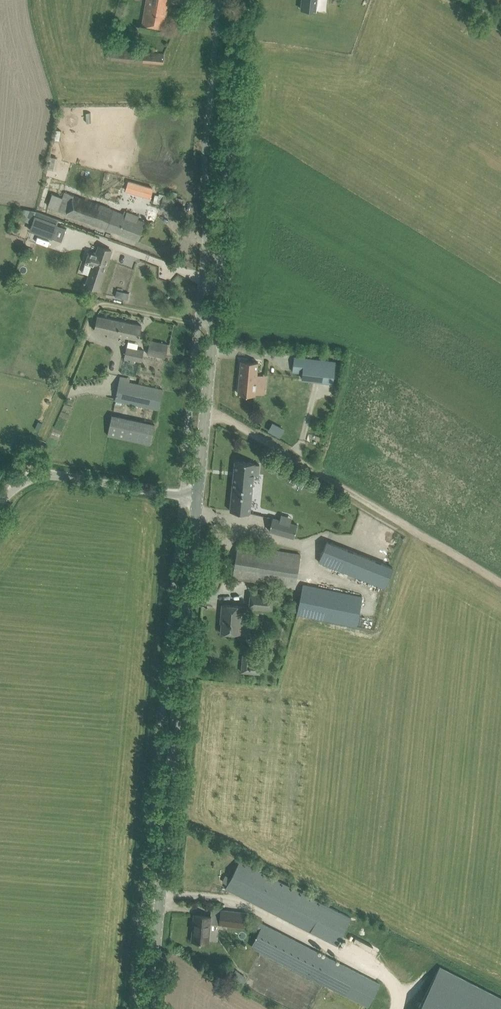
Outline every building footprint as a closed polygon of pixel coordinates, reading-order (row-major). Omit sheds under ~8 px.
[(143,24),(164,28),(169,0),(147,0),(143,24)] [(301,9),(316,11),(317,0),(302,0),(301,9)] [(348,10),(358,12),(360,1),(355,0),(349,0),(348,10)] [(109,46),(108,57),(163,63),(164,52),(109,46)] [(128,180),(125,191),(150,198),(153,187),(128,180)] [(155,194),(153,203),(161,205),(180,210),(183,200),(177,198),(178,192),(169,190),(168,195),(164,194),(159,193),(158,195),(155,194)] [(123,214),(73,196),(64,193),(63,197),(52,193),(48,207),(67,213),(67,214),(138,240),(144,221),(138,219),(139,216),(124,211),(123,214)] [(52,237),(57,224),(35,216),(30,229),(52,237)] [(85,263),(82,272),(89,275),(86,285),(89,286),(99,289),(112,250),(102,247),(99,246),(96,253),(89,251),(85,263)] [(98,316),(96,325),(95,330),(108,333),(107,336),(114,338),(115,334),(138,339),(141,325),(98,316)] [(150,340),(148,351),(167,356),(170,344),(150,340)] [(126,346),(124,358),(141,361),(144,349),(126,346)] [(332,383),(335,361),(304,357),(301,379),(332,383)] [(241,360),(238,393),(255,394),(258,362),(241,360)] [(163,389),(153,387),(119,380),(115,400),(159,409),(163,389)] [(112,414),(108,435),(150,444),(155,423),(112,414)] [(280,437),(285,429),(272,422),(268,430),(280,437)] [(235,461),(230,510),(250,512),(251,502),(250,502),(251,495),(252,495),(254,474),(258,474),(259,464),(255,463),(235,461)] [(273,517),(269,530),(293,537),(297,524),(273,517)] [(327,541),(319,561),(385,588),(393,567),(327,541)] [(300,554),(248,546),(238,544),(233,577),(243,579),(295,588),(300,554)] [(301,591),(296,614),(297,614),(356,626),(363,595),(303,583),(301,591)] [(250,591),(249,607),(272,609),(273,593),(250,591)] [(242,606),(232,605),(222,604),(221,618),(222,618),(221,632),(239,633),(242,606)] [(228,884),(226,888),(235,893),(310,932),(310,931),(337,945),(343,933),(351,918),(249,865),(240,861),(230,879),(228,884)] [(220,917),(219,925),(243,928),(244,926),(245,913),(246,912),(221,909),(220,917)] [(192,939),(192,940),(208,942),(210,916),(194,915),(193,926),(194,926),(193,939),(192,939)] [(260,929),(252,947),(325,984),(368,1006),(371,999),(380,983),(357,972),(260,922),(257,928),(260,929)] [(355,935),(353,939),(369,947),(371,943),(355,935)] [(418,1008),(500,1008),(500,997),(440,966),(418,1008)] [(246,977),(235,969),(230,977),(241,985),(246,977)]
